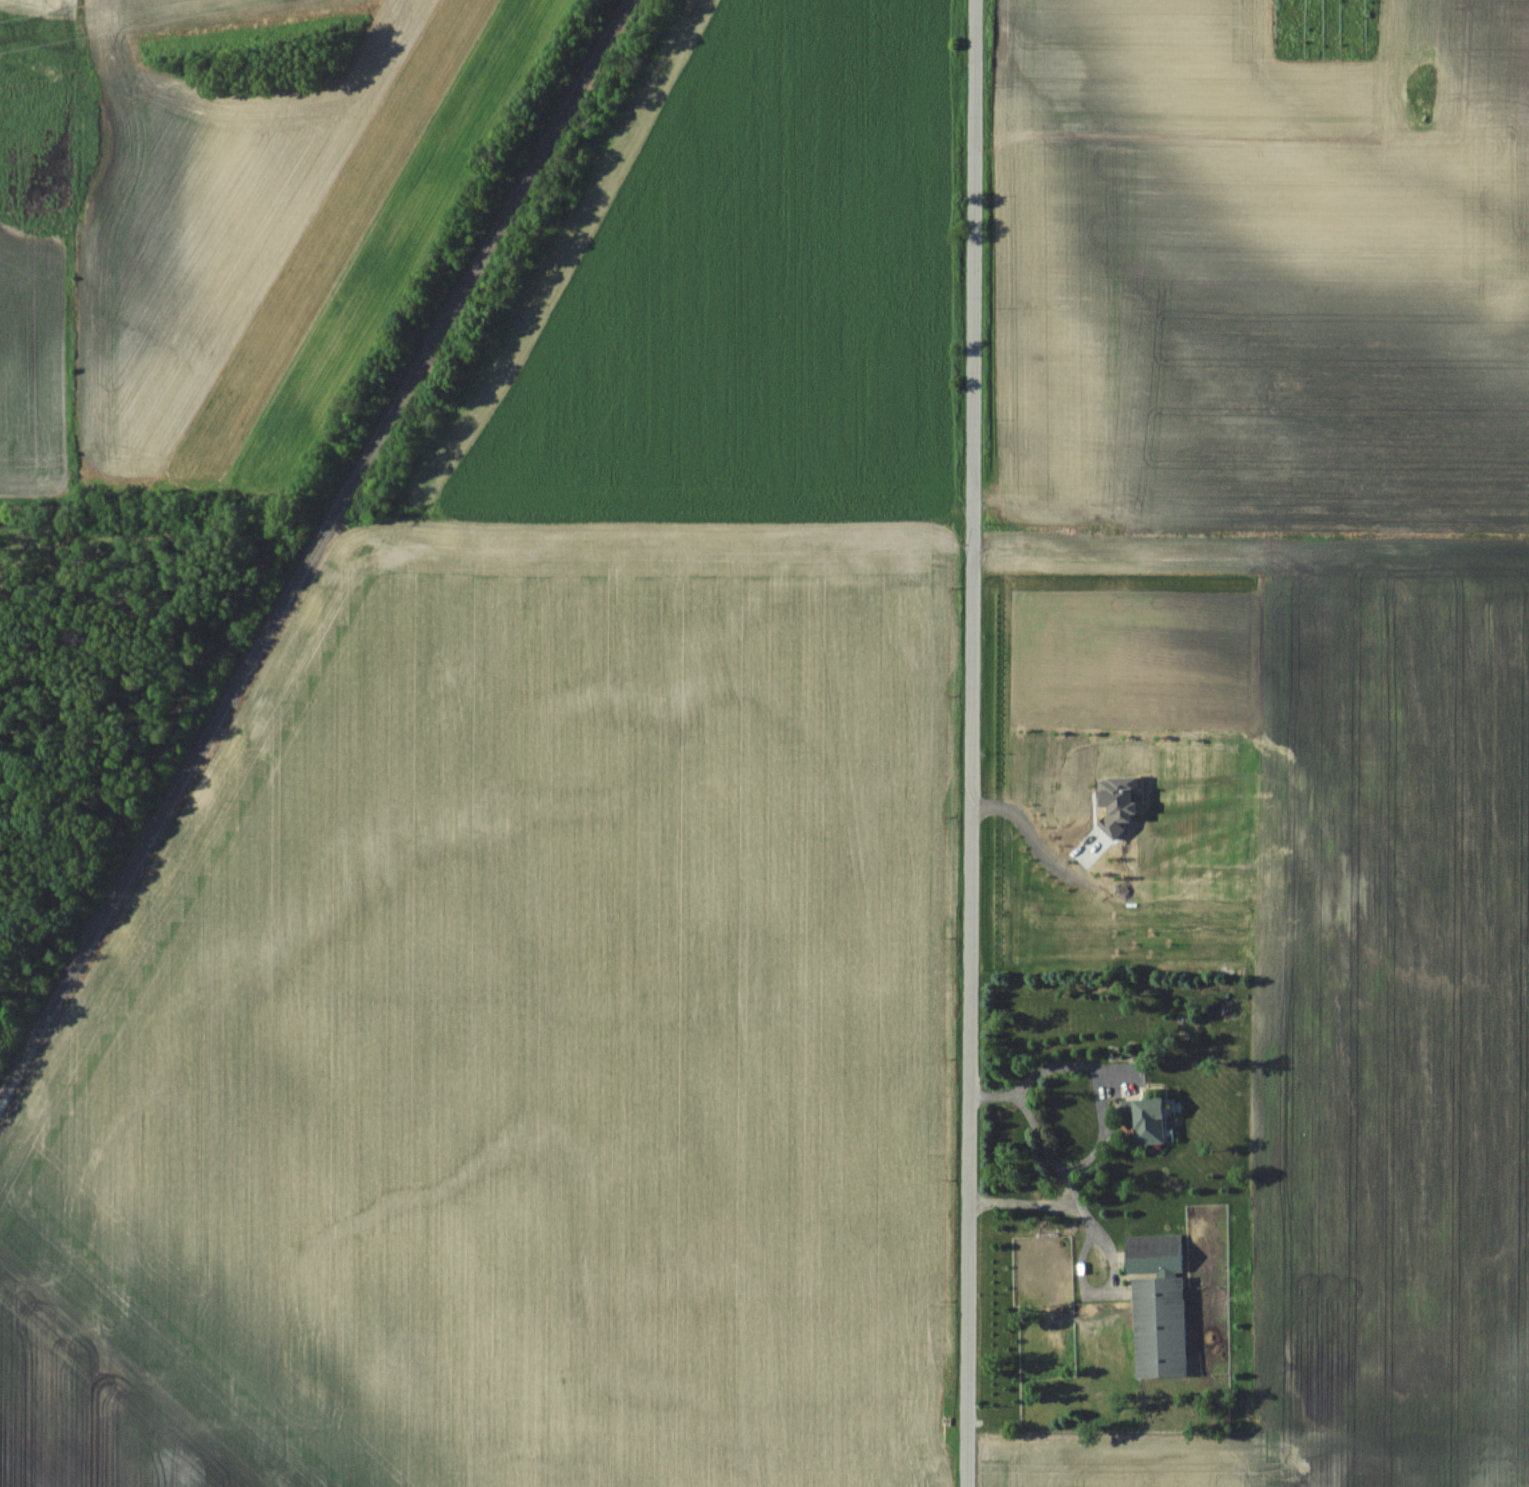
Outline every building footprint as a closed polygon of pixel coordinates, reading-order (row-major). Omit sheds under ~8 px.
[(1165,1144),(1165,1099),(1121,1099),(1121,1117),(1135,1117),(1135,1144),(1165,1144)] [(1186,1377),(1183,1234),(1131,1235),(1134,1378),(1186,1377)]
